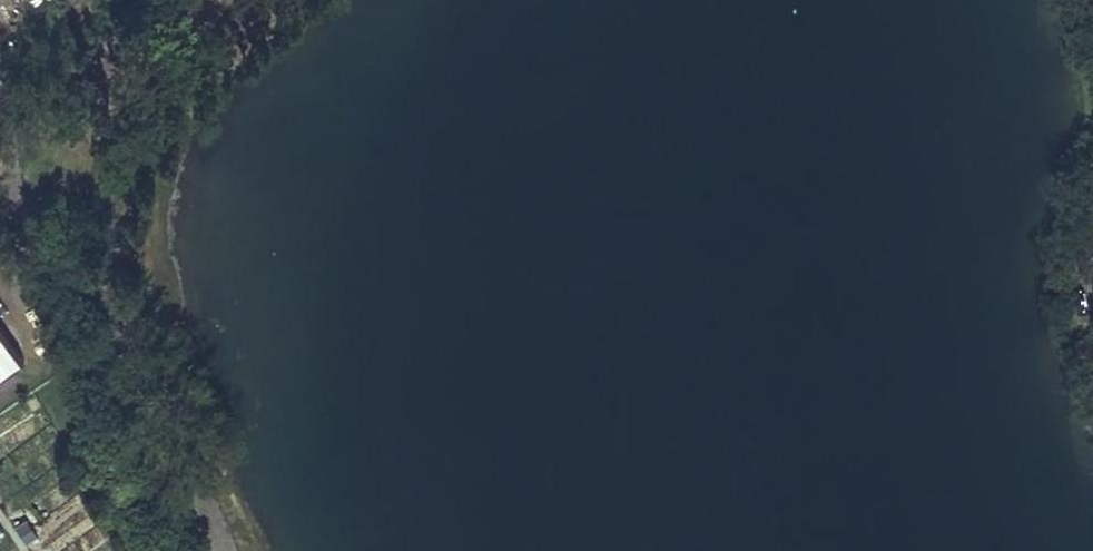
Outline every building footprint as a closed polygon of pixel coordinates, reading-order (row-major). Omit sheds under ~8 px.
[(22,363),(0,332),(0,379),(22,363)]
